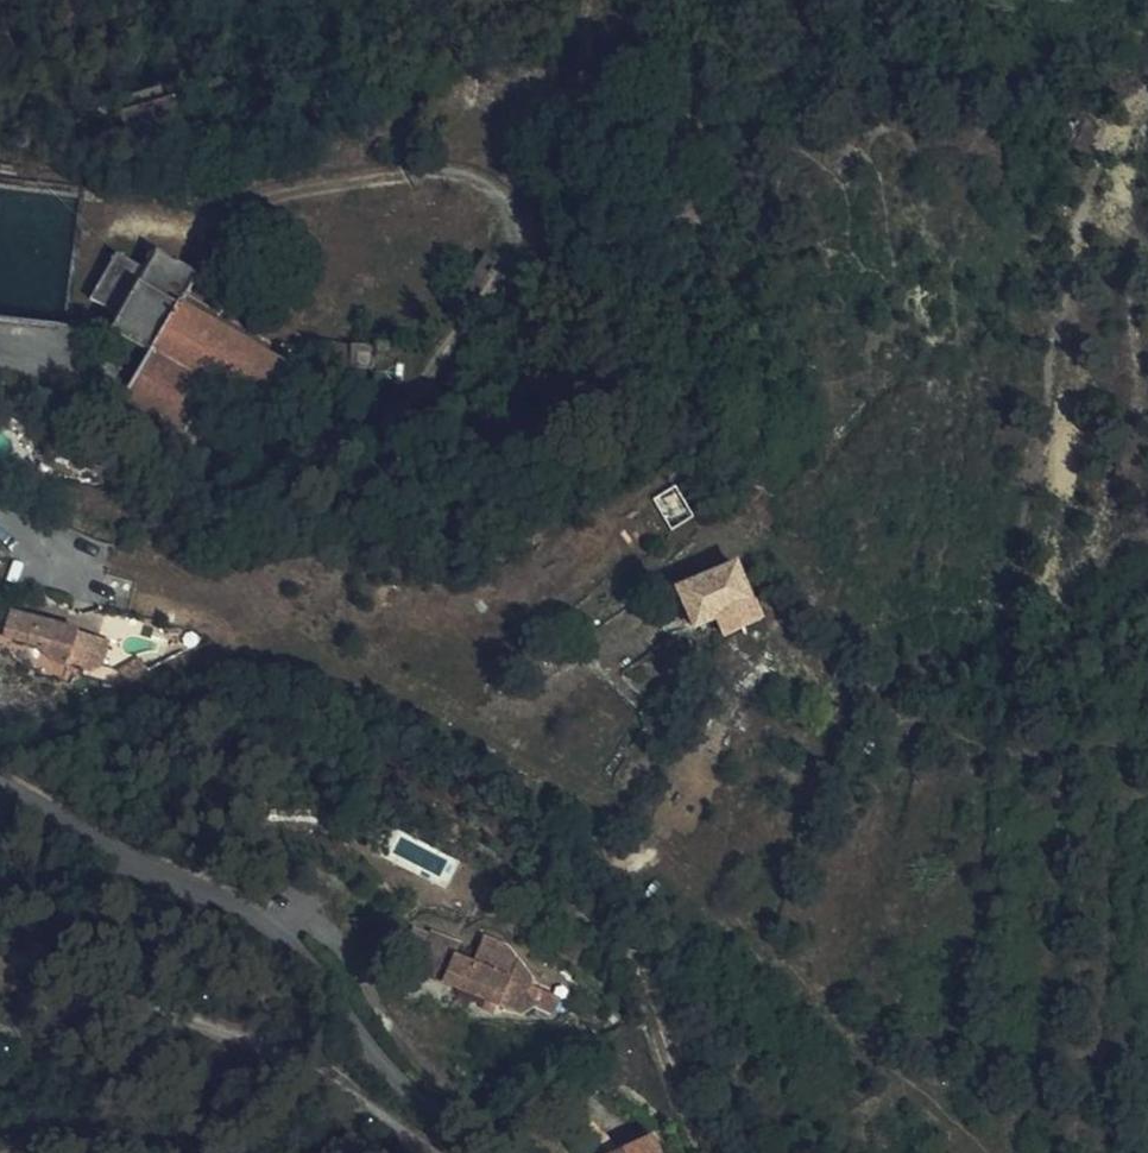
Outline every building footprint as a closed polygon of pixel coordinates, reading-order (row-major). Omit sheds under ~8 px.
[(183,142),(172,106),(163,108),(160,101),(124,111),(127,119),(118,123),(121,133),(130,157),(183,142)] [(288,359),(185,298),(197,276),(156,252),(144,272),(117,256),(86,304),(114,320),(100,346),(138,369),(123,395),(186,432),(215,386),(258,411),(288,359)] [(758,614),(731,559),(677,585),(697,626),(718,615),(725,629),(758,614)] [(76,633),(8,613),(1,638),(33,647),(52,661),(87,671),(101,664),(107,644),(76,635),(76,633)] [(524,978),(534,982),(560,992),(566,991),(561,978),(565,977),(566,970),(536,916),(512,907),(503,933),(485,925),(489,914),(460,903),(459,906),(441,900),(427,941),(524,978)] [(532,988),(534,982),(524,978),(522,984),(532,988)] [(654,1141),(627,1152),(659,1152),(654,1141)]
